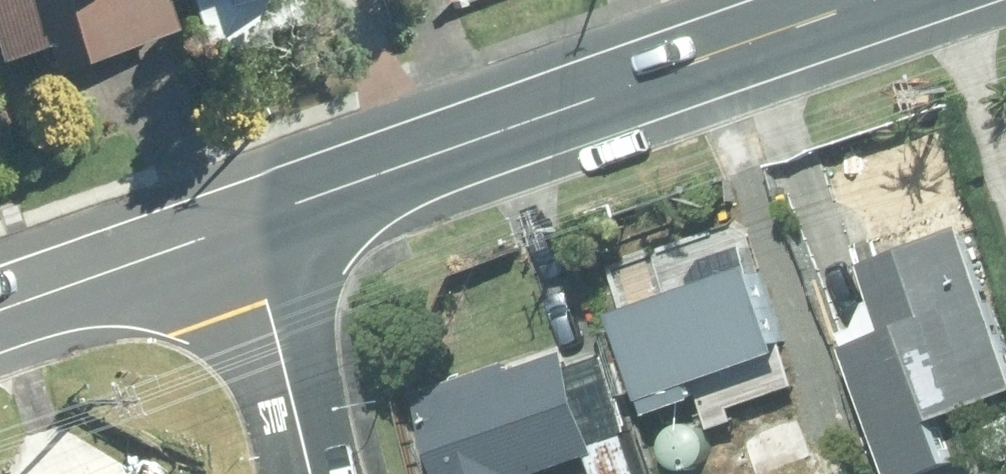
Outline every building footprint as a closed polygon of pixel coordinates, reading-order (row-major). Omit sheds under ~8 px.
[(2,61),(49,47),(55,68),(174,32),(164,0),(0,0),(0,56),(2,61)] [(210,52),(287,28),(279,0),(194,0),(210,52)] [(889,263),(884,265),(910,330),(870,347),(923,473),(941,473),(982,457),(965,417),(1005,401),(1005,301),(974,225),(964,229),(956,210),(880,241),(889,263)] [(771,260),(632,311),(670,415),(718,396),(713,383),(804,349),(771,260)] [(453,473),(556,473),(599,457),(606,473),(653,473),(638,434),(641,432),(611,353),(581,364),(575,350),(552,358),(548,346),(421,396),(453,473)] [(746,443),(759,473),(785,473),(816,460),(799,420),(746,443)]
